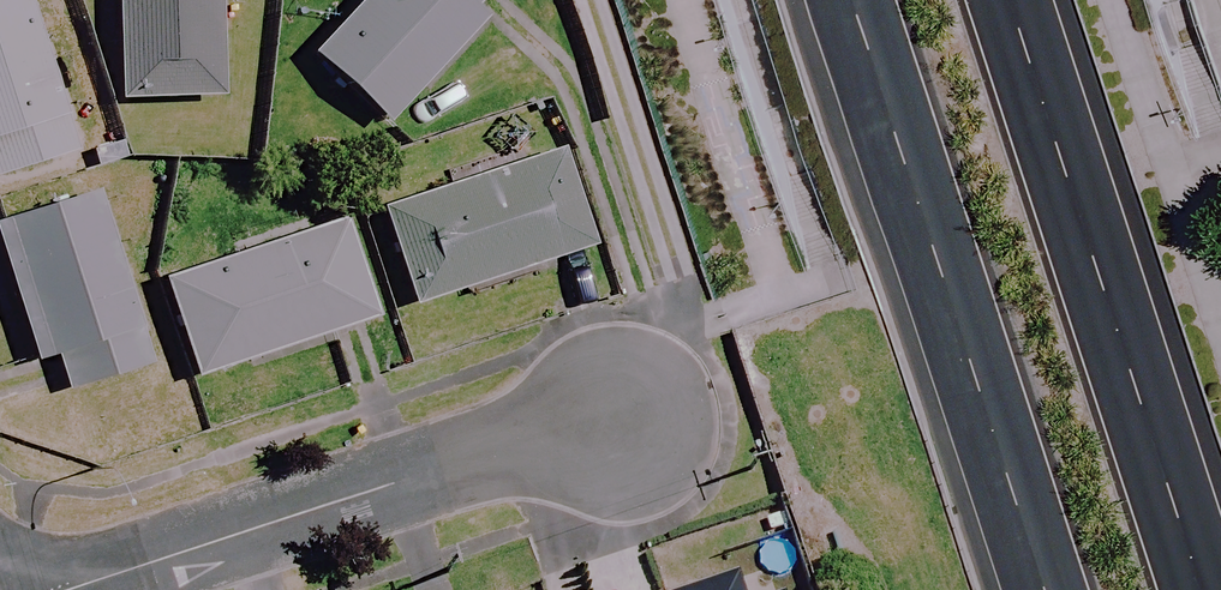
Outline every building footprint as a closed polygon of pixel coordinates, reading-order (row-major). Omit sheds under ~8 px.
[(25,0),(0,0),(0,178),(74,155),(25,0)] [(211,0),(114,0),(115,103),(212,102),(211,0)] [(306,57),(382,128),(482,21),(470,10),(480,0),(360,0),(306,57)] [(586,251),(555,154),(376,211),(406,308),(586,251)] [(98,196),(0,224),(0,264),(40,402),(149,370),(98,196)] [(367,323),(337,228),(163,282),(192,377),(367,323)]
